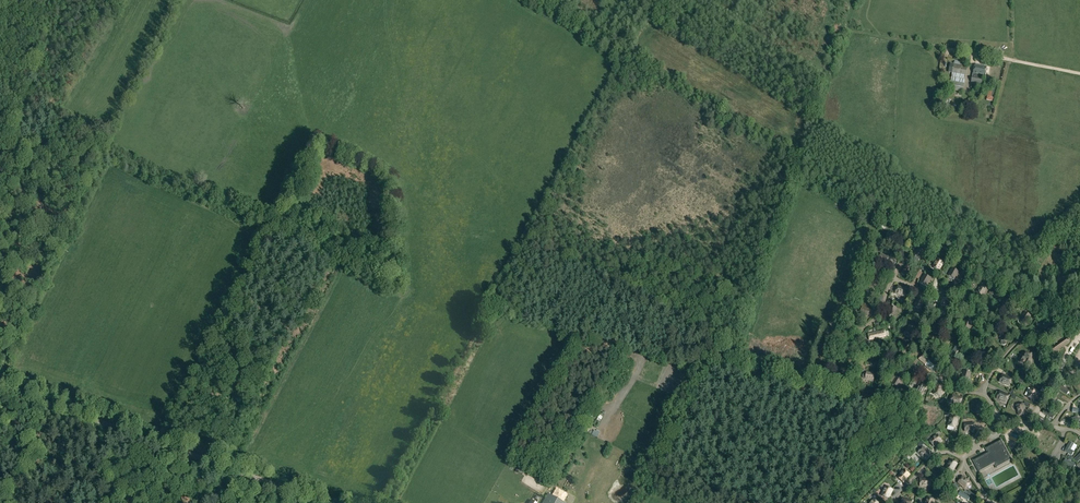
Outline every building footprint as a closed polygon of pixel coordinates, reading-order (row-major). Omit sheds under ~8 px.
[(952,73),(966,76),(968,64),(954,61),(952,73)] [(983,76),(985,76),(986,67),(975,65),(973,77),(972,82),(982,83),(983,76)] [(952,73),(951,81),(964,84),(966,76),(952,73)] [(964,84),(951,81),(949,90),(962,93),(964,84)] [(986,100),(993,102),(994,98),(995,98),(997,91),(993,89),(993,91),(989,90),(986,100)] [(889,232),(886,239),(893,242),(894,240),(896,241),(897,241),(899,237),(889,232)] [(924,252),(918,248),(914,255),(915,256),(914,258),(915,259),(919,261),(924,252)] [(890,263),(892,258),(881,255),(879,261),(886,264),(887,262),(889,263),(890,263)] [(933,268),(939,271),(944,263),(938,259),(933,268)] [(904,276),(911,266),(908,264),(901,274),(904,276)] [(954,279),(958,272),(953,269),(949,276),(954,279)] [(921,282),(926,286),(931,279),(925,275),(921,282)] [(871,283),(879,285),(879,284),(881,284),(882,284),(884,280),(874,276),(871,283)] [(908,289),(898,286),(895,294),(905,298),(908,289)] [(977,293),(978,293),(977,294),(977,296),(978,297),(980,298),(981,298),(982,298),(987,289),(981,286),(977,293)] [(941,310),(945,312),(949,301),(943,298),(940,306),(941,306),(940,308),(941,310)] [(918,300),(914,307),(921,310),(924,302),(918,300)] [(1005,313),(1011,304),(1005,300),(1001,307),(1002,308),(1001,310),(1001,311),(1005,313)] [(895,317),(897,309),(890,307),(889,315),(895,317)] [(868,316),(869,315),(871,316),(872,315),(873,311),(862,308),(860,314),(868,316)] [(1025,313),(1021,320),(1021,321),(1021,322),(1021,323),(1021,324),(1022,325),(1023,325),(1024,325),(1025,324),(1026,323),(1031,317),(1025,313)] [(972,322),(966,320),(963,327),(969,330),(972,322)] [(911,336),(916,329),(910,325),(906,332),(911,336)] [(1046,335),(1045,336),(1045,337),(1045,338),(1046,339),(1047,340),(1048,340),(1049,340),(1050,340),(1051,338),(1055,332),(1050,328),(1045,335),(1046,335)] [(1004,333),(1000,341),(1001,341),(1001,342),(1001,343),(1001,344),(1003,345),(1004,345),(1005,345),(1006,345),(1010,336),(1004,333)] [(1070,342),(1066,337),(1049,349),(1053,354),(1070,342)] [(953,357),(958,350),(953,346),(948,353),(953,357)] [(981,350),(978,357),(979,358),(978,359),(978,360),(979,361),(980,362),(981,362),(982,362),(983,361),(984,360),(987,353),(981,350)] [(1025,362),(1025,364),(1031,364),(1031,354),(1022,353),(1022,356),(1020,356),(1020,361),(1025,362)] [(919,359),(926,365),(930,360),(923,355),(919,359)] [(936,366),(930,360),(926,365),(932,370),(936,366)] [(850,369),(842,367),(840,373),(848,375),(850,369)] [(962,379),(963,379),(962,380),(962,382),(963,382),(963,383),(964,384),(966,384),(967,383),(968,382),(968,381),(971,373),(964,371),(962,379)] [(999,382),(1008,386),(1012,379),(1003,375),(999,382)] [(902,381),(897,377),(892,384),(893,385),(892,387),(892,388),(896,390),(902,381)] [(1066,395),(1069,391),(1063,387),(1065,383),(1062,381),(1057,389),(1066,395)] [(915,394),(920,397),(926,386),(920,383),(915,394)] [(933,394),(941,397),(944,387),(936,385),(933,394)] [(1034,401),(1038,392),(1031,388),(1031,389),(1027,396),(1027,397),(1034,401)] [(997,398),(1006,402),(1009,395),(1000,391),(997,398)] [(953,395),(951,402),(960,405),(963,398),(953,395)] [(1051,399),(1049,403),(1059,410),(1062,406),(1051,399)] [(975,412),(982,414),(985,405),(978,403),(975,412)] [(1019,416),(1026,414),(1024,404),(1016,406),(1019,416)] [(1052,419),(1054,415),(1045,409),(1043,413),(1052,419)] [(951,417),(948,426),(955,429),(959,419),(951,417)] [(1077,417),(1068,420),(1070,427),(1079,423),(1077,417)] [(974,423),(964,424),(965,432),(975,431),(974,423)] [(1050,451),(1055,441),(1050,438),(1051,434),(1042,430),(1036,444),(1050,451)] [(937,435),(929,441),(934,447),(942,441),(937,435)] [(994,464),(997,468),(1012,460),(1001,440),(986,448),(988,453),(973,460),(980,472),(994,464)] [(1064,451),(1072,456),(1074,452),(1074,451),(1071,450),(1074,444),(1070,442),(1064,451)] [(925,459),(931,454),(924,447),(918,453),(925,459)] [(1028,461),(1031,450),(1027,448),(1023,460),(1028,461)] [(1065,459),(1063,463),(1074,468),(1076,464),(1065,459)] [(957,464),(951,460),(946,468),(952,472),(957,464)] [(898,478),(903,483),(910,475),(904,470),(898,478)] [(971,483),(963,477),(958,483),(966,489),(971,483)] [(920,487),(930,487),(930,480),(920,479),(920,487)] [(587,483),(589,492),(596,490),(594,481),(587,483)] [(886,488),(881,497),(888,500),(893,491),(886,488)] [(960,491),(958,495),(968,501),(970,498),(960,491)] [(548,493),(542,502),(564,502),(548,493)] [(531,500),(529,502),(537,502),(540,497),(535,494),(531,500)]
